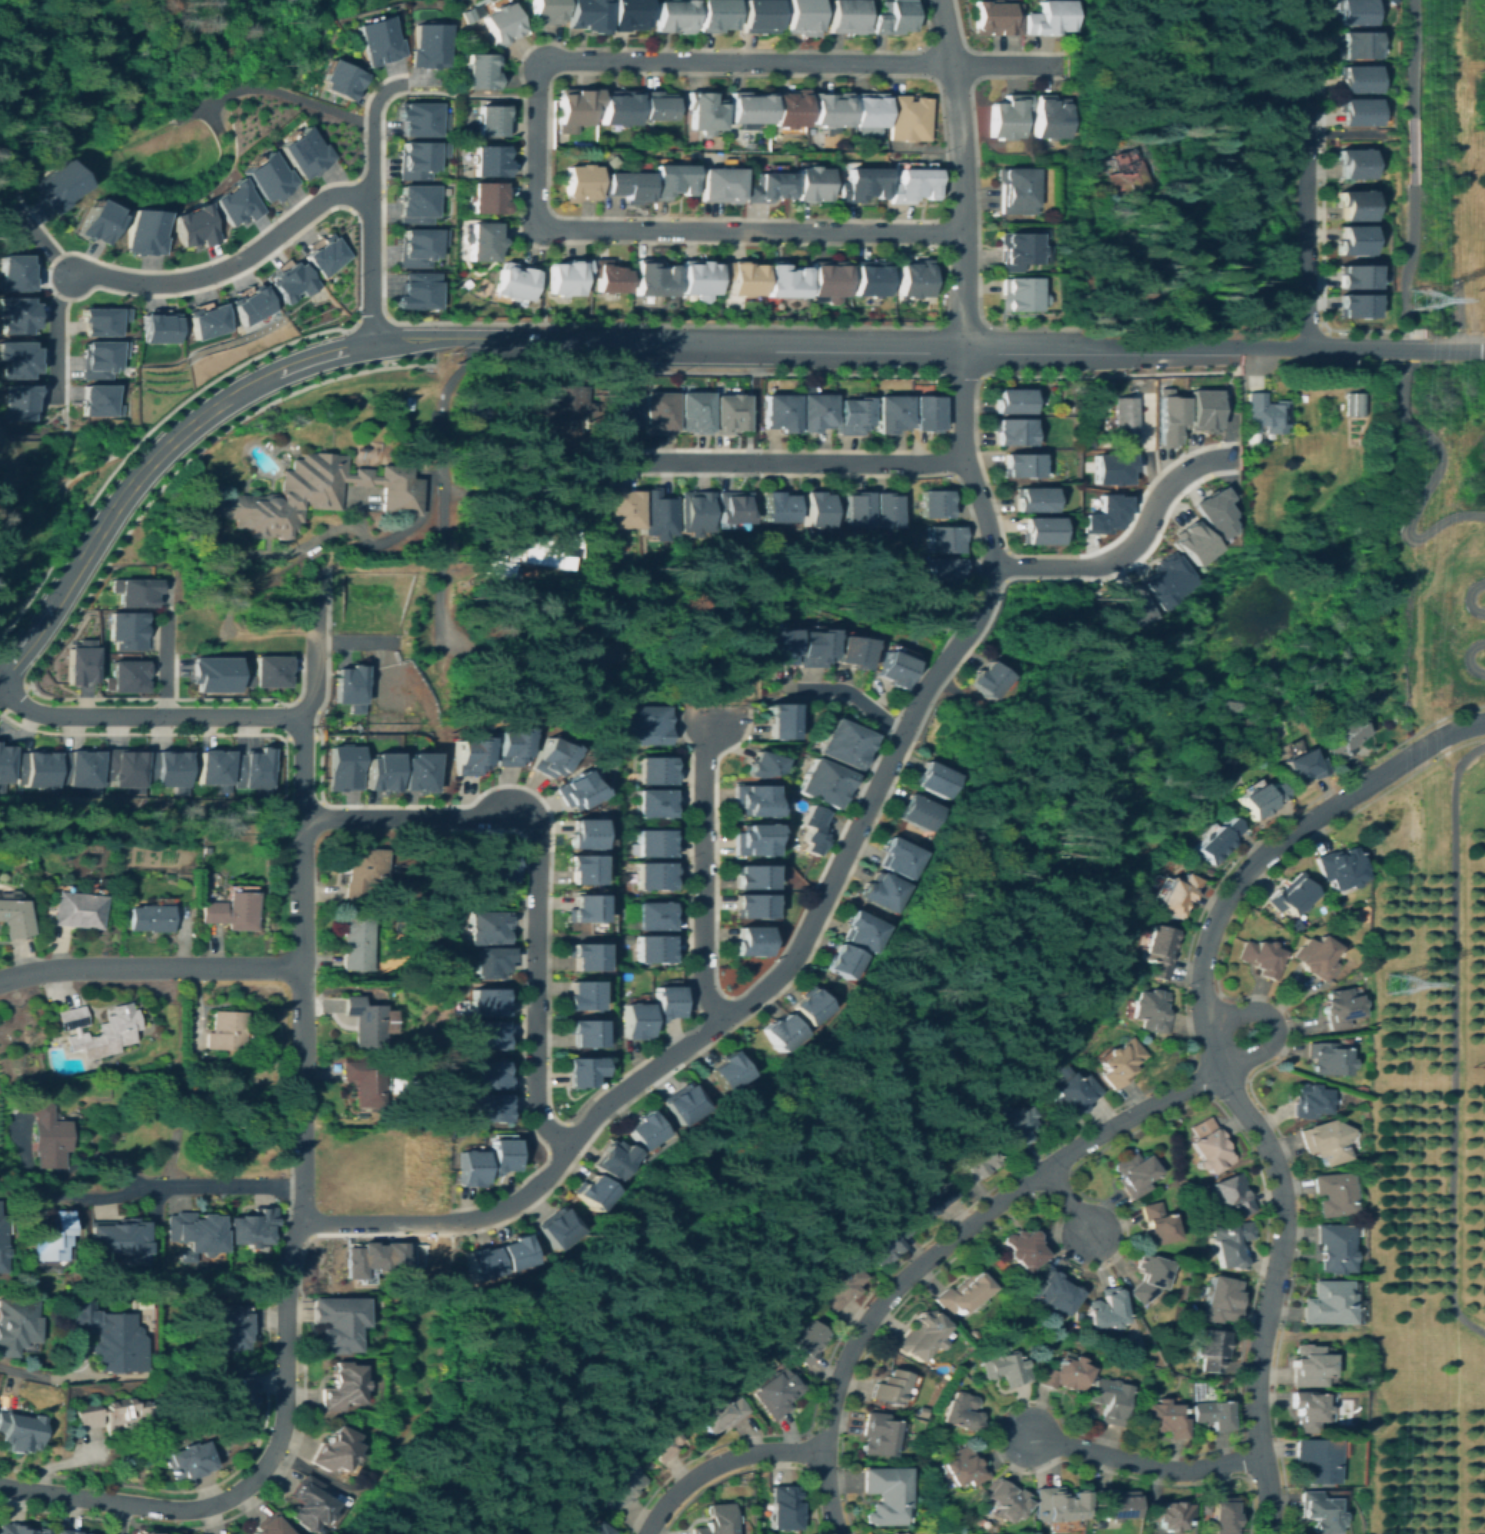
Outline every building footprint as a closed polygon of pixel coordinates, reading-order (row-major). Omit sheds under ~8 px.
[(530,24),(530,0),(561,0),(560,24),(530,24)] [(566,27),(567,0),(601,0),(601,2),(605,2),(604,34),(594,33),(594,32),(581,31),(581,27),(566,27)] [(612,31),(611,0),(644,0),(645,29),(627,30),(627,31),(612,31)] [(664,1),(664,0),(690,0),(690,26),(692,29),(688,34),(678,34),(674,29),(671,29),(672,32),(654,32),(654,1),(664,1)] [(698,31),(698,0),(731,0),(731,29),(718,29),(718,32),(698,31)] [(741,32),(741,0),(774,0),(774,32),(741,32)] [(785,33),(785,0),(815,0),(815,36),(798,36),(798,33),(785,33)] [(861,0),(863,0),(863,18),(866,18),(866,33),(861,33),(861,34),(850,34),(850,31),(829,31),(829,0),(861,0)] [(880,14),(880,0),(909,0),(908,31),(899,30),(899,33),(872,33),(872,13),(880,14)] [(1070,0),(1070,31),(1056,31),(1056,34),(1044,34),(1044,33),(1041,33),(1041,35),(1025,35),(1025,13),(1039,13),(1039,0),(1070,0)] [(1338,8),(1338,0),(1371,0),(1371,24),(1336,24),(1336,8),(1338,8)] [(507,1),(523,30),(518,33),(509,38),(508,36),(505,37),(507,40),(496,46),(480,15),(491,10),(490,7),(499,3),(500,5),(507,1)] [(1019,3),(1019,35),(990,34),(990,31),(988,31),(985,35),(976,35),(974,33),(974,26),(974,2),(986,2),(986,3),(1019,3)] [(394,11),(408,53),(373,65),(359,23),(394,11)] [(448,22),(449,77),(419,78),(418,23),(448,22)] [(1375,32),(1376,57),(1341,57),(1341,47),(1340,47),(1340,32),(1375,32)] [(496,67),(496,89),(465,89),(465,64),(464,64),(464,53),(495,54),(497,55),(497,65),(496,67)] [(334,54),(372,72),(357,103),(319,86),(334,54)] [(1375,66),(1376,92),(1341,92),(1341,79),(1342,79),(1342,66),(1375,66)] [(597,89),(597,109),(590,109),(590,125),(559,125),(560,88),(597,89)] [(804,90),(804,126),(791,126),(791,128),(782,128),(781,126),(773,126),(773,99),(773,91),(791,91),(794,88),(803,89),(804,90)] [(635,90),(635,124),(603,124),(603,90),(635,90)] [(672,94),(672,120),(643,120),(643,91),(660,91),(660,93),(672,94)] [(721,99),(721,129),(713,129),(712,135),(701,135),(701,130),(690,129),(690,110),(687,110),(687,91),(709,91),(710,92),(710,99),(721,99)] [(848,92),(847,121),(849,121),(849,126),(823,126),(823,124),(813,124),(813,112),(809,112),(809,93),(836,94),(836,92),(848,92)] [(747,93),(746,95),(756,95),(769,95),(768,97),(768,123),(730,122),(730,93),(747,93)] [(884,93),(884,127),(853,127),(854,93),(884,93)] [(1028,104),(1029,113),(1024,113),(1022,113),(1022,138),(1013,138),(1013,141),(997,141),(998,137),(990,137),(990,103),(1002,103),(1002,106),(1004,106),(1005,94),(1029,94),(1028,104)] [(1065,99),(1065,138),(1034,138),(1035,94),(1051,94),(1051,99),(1065,99)] [(907,100),(912,100),(911,96),(919,96),(928,97),(928,140),(889,139),(889,95),(907,95),(907,100)] [(1376,99),(1376,125),(1341,125),(1341,112),(1342,112),(1342,99),(1376,99)] [(404,103),(443,103),(443,112),(447,112),(447,129),(440,129),(440,136),(401,136),(401,121),(399,121),(399,108),(404,108),(404,103)] [(508,113),(507,136),(477,136),(477,105),(504,106),(504,113),(508,113)] [(310,125),(336,158),(307,182),(280,148),(310,125)] [(403,142),(438,142),(438,170),(431,170),(431,179),(399,179),(399,149),(403,149),(403,142)] [(504,146),(504,158),(501,158),(501,160),(506,160),(506,173),(505,176),(472,176),(472,145),(504,146)] [(1147,185),(1115,198),(1106,176),(1116,172),(1109,156),(1131,147),(1147,185)] [(270,150),(286,170),(289,168),(300,183),(270,206),(243,172),(270,150)] [(1368,150),(1370,178),(1342,178),(1341,164),(1338,164),(1338,150),(1368,150)] [(69,157),(91,187),(52,216),(30,187),(69,157)] [(588,164),(588,166),(596,166),(596,199),(579,199),(579,197),(577,196),(577,198),(575,199),(567,199),(564,198),(564,193),(565,165),(577,165),(577,164),(588,164)] [(690,165),(690,193),(688,196),(682,196),(679,192),(669,192),(668,201),(652,201),(653,165),(690,165)] [(814,165),(814,168),(826,168),(826,201),(813,201),(813,199),(812,199),(812,200),(795,200),(795,168),(803,168),(803,165),(814,165)] [(738,197),(736,200),(728,200),(725,198),(712,198),(712,200),(700,200),(700,168),(738,168),(738,197)] [(883,168),(883,196),(880,199),(875,199),(873,196),(872,194),(870,194),(870,196),(862,196),(862,200),(861,200),(861,202),(838,202),(838,182),(846,182),(846,168),(883,168)] [(1033,168),(1033,214),(1000,214),(1000,183),(996,179),(996,168),(1033,168)] [(934,169),(934,197),(931,200),(926,200),(923,196),(923,193),(920,193),(920,197),(913,197),(913,202),(912,203),(889,203),(889,183),(897,183),(897,169),(934,169)] [(647,172),(647,201),(638,201),(638,204),(623,204),(623,195),(602,195),(602,175),(606,175),(606,172),(647,172)] [(789,173),(789,198),(769,197),(769,202),(743,202),(743,184),(756,184),(756,173),(789,173)] [(210,198),(219,192),(220,194),(231,186),(229,184),(238,177),(264,210),(250,220),(246,214),(243,216),(246,219),(240,223),(237,220),(230,226),(210,198)] [(504,184),(503,202),(506,204),(506,210),(502,213),(470,213),(470,201),(466,201),(466,191),(471,191),(471,182),(501,183),(501,184),(504,184)] [(400,185),(435,185),(435,216),(432,216),(432,224),(400,224),(400,216),(399,216),(399,206),(400,206),(400,185)] [(1366,191),(1367,219),(1342,219),(1341,201),(1338,201),(1338,192),(1366,191)] [(94,198),(116,209),(114,213),(119,215),(105,245),(92,238),(91,241),(84,238),(84,236),(77,233),(94,198)] [(170,215),(180,211),(181,213),(193,208),(192,206),(203,201),(219,241),(203,247),(200,240),(197,241),(199,244),(192,247),(190,243),(182,247),(170,215)] [(129,208),(165,211),(163,236),(166,237),(164,255),(142,253),(142,255),(136,254),(136,252),(126,251),(129,208)] [(498,224),(498,237),(501,240),(501,244),(498,247),(498,250),(495,250),(495,261),(469,261),(469,244),(465,244),(462,240),(463,235),(466,232),(469,232),(469,223),(495,223),(495,224),(498,224)] [(1369,226),(1370,253),(1338,254),(1338,240),(1342,240),(1342,227),(1369,226)] [(402,229),(444,229),(444,246),(438,246),(438,258),(431,258),(430,267),(400,267),(400,247),(398,247),(398,240),(402,240),(402,229)] [(1036,245),(1036,255),(1034,255),(1034,263),(1018,263),(1018,271),(999,271),(999,246),(997,243),(997,234),(999,231),(1005,231),(1005,233),(1034,233),(1034,245),(1036,245)] [(304,255),(313,248),(314,249),(326,240),(327,241),(334,236),(350,256),(322,278),(304,255)] [(3,255),(33,254),(33,265),(30,265),(30,278),(32,278),(32,290),(3,290),(3,255)] [(716,266),(715,296),(710,296),(710,299),(706,299),(706,302),(700,302),(701,299),(696,299),(697,294),(681,293),(682,258),(697,259),(697,260),(706,261),(706,265),(716,266)] [(588,259),(588,279),(580,279),(580,295),(558,294),(549,294),(549,263),(563,263),(563,259),(588,259)] [(626,270),(626,292),(596,292),(597,278),(593,278),(592,259),(609,259),(609,265),(610,266),(618,266),(618,270),(626,270)] [(652,259),(652,262),(653,268),(661,268),(661,269),(663,269),(663,268),(666,265),(671,265),(675,268),(675,295),(636,295),(636,262),(637,262),(637,259),(652,259)] [(929,260),(929,296),(916,296),(916,298),(906,298),(906,296),(898,296),(898,269),(898,262),(915,262),(918,259),(929,260)] [(266,277),(275,270),(277,272),(292,260),(296,265),(300,262),(318,286),(304,296),(301,292),(294,297),(295,298),(287,304),(266,277)] [(515,266),(520,268),(520,266),(536,271),(528,301),(505,294),(505,297),(493,293),(494,289),(495,289),(503,262),(505,261),(514,264),(515,266)] [(747,266),(748,266),(749,264),(762,264),(761,296),(731,295),(731,278),(723,278),(723,261),(747,262),(747,266)] [(792,272),(794,272),(794,270),(797,266),(802,266),(805,269),(805,297),(767,297),(767,261),(783,261),(783,269),(791,269),(792,272)] [(885,265),(885,296),(855,296),(855,261),(883,261),(883,265),(885,265)] [(844,262),(844,296),(839,295),(839,301),(836,304),(830,304),(826,300),(826,296),(811,296),(812,262),(844,262)] [(1376,264),(1376,287),(1340,287),(1340,274),(1343,274),(1343,264),(1376,264)] [(397,309),(397,295),(402,295),(402,282),(405,282),(405,273),(438,273),(438,309),(397,309)] [(1034,277),(1034,293),(1039,293),(1043,297),(1043,303),(1040,306),(1035,306),(1035,311),(1005,311),(1000,311),(1000,279),(1004,279),(1004,277),(1034,277)] [(228,296),(236,292),(239,298),(252,291),(251,290),(262,284),(276,309),(245,326),(228,296)] [(1375,295),(1375,318),(1342,318),(1343,309),(1340,309),(1340,295),(1375,295)] [(2,297),(31,297),(31,303),(37,303),(37,318),(38,318),(38,323),(40,323),(40,333),(6,333),(6,322),(10,322),(10,314),(2,314),(2,297)] [(188,311),(198,308),(199,311),(211,307),(211,305),(222,302),(231,330),(197,341),(188,311)] [(81,307),(130,308),(130,321),(120,321),(120,335),(85,335),(85,322),(81,322),(81,307)] [(143,314),(155,314),(155,315),(169,315),(169,317),(177,317),(178,342),(143,343),(143,314)] [(86,342),(128,341),(129,358),(122,358),(122,370),(115,370),(115,379),(84,379),(83,349),(86,349),(86,342)] [(2,342),(31,342),(31,348),(37,348),(37,363),(38,363),(38,368),(40,368),(40,378),(6,378),(6,367),(10,367),(10,359),(2,359),(2,342)] [(85,384),(117,385),(117,404),(126,404),(126,416),(83,416),(83,404),(86,404),(86,402),(84,402),(84,399),(83,399),(83,387),(85,387),(85,384)] [(7,385),(36,385),(36,395),(41,395),(41,410),(37,410),(37,420),(7,420),(7,385)] [(587,387),(586,405),(589,405),(589,417),(576,416),(576,447),(552,447),(552,418),(543,418),(543,414),(528,413),(529,390),(546,391),(546,392),(555,393),(556,385),(587,387)] [(1028,389),(1029,413),(994,413),(993,401),(996,401),(996,390),(1028,389)] [(1189,389),(1216,389),(1216,433),(1202,433),(1202,429),(1189,429),(1189,389)] [(681,394),(713,393),(714,433),(682,434),(681,394)] [(716,393),(742,394),(741,429),(715,429),(716,393)] [(1262,425),(1256,425),(1256,433),(1246,433),(1246,422),(1247,393),(1265,393),(1265,404),(1273,404),(1273,401),(1286,401),(1286,433),(1278,433),(1262,433),(1262,425)] [(1345,393),(1361,393),(1361,415),(1345,415),(1345,393)] [(644,394),(676,394),(676,431),(644,431),(644,394)] [(793,432),(777,432),(777,428),(763,428),(763,394),(793,394),(793,432)] [(830,394),(830,428),(815,428),(815,431),(799,431),(799,394),(830,394)] [(906,396),(906,429),(891,429),(891,433),(875,434),(875,395),(906,396)] [(938,396),(938,432),(925,432),(925,430),(912,430),(912,395),(926,395),(926,396),(938,396)] [(1175,447),(1175,428),(1184,428),(1184,395),(1158,395),(1158,447),(1175,447)] [(641,397),(641,427),(615,426),(615,396),(641,397)] [(868,396),(868,424),(866,424),(866,429),(859,429),(859,434),(836,434),(837,399),(854,399),(854,396),(868,396)] [(1133,403),(1134,438),(1113,438),(1113,397),(1133,397),(1133,403)] [(1029,419),(1030,445),(995,445),(994,430),(996,430),(996,419),(1029,419)] [(343,455),(342,473),(351,474),(351,468),(368,468),(368,475),(377,476),(377,463),(405,464),(405,478),(414,479),(412,514),(378,513),(379,484),(368,484),(368,486),(351,485),(351,482),(338,482),(337,509),(308,508),(309,503),(297,502),(295,530),(286,530),(286,536),(282,539),(276,539),(272,536),(272,533),(260,533),(259,535),(257,538),(251,538),(247,534),(247,529),(234,528),(234,519),(222,519),(222,516),(213,516),(214,493),(275,496),(275,493),(279,493),(280,470),(288,470),(289,458),(298,458),(298,451),(343,455)] [(1038,454),(1038,460),(1039,460),(1040,463),(1038,463),(1038,476),(1006,477),(1006,469),(1003,469),(1003,454),(1038,454)] [(1092,454),(1127,454),(1127,459),(1128,459),(1128,468),(1129,468),(1129,475),(1125,475),(1125,484),(1114,484),(1114,485),(1106,485),(1106,484),(1091,484),(1092,454)] [(1298,477),(1306,477),(1306,490),(1298,490),(1298,477)] [(1191,502),(1201,496),(1202,497),(1221,485),(1229,498),(1223,502),(1229,512),(1228,517),(1226,518),(1230,523),(1228,532),(1215,540),(1191,502)] [(1050,487),(1050,511),(1015,511),(1015,499),(1019,498),(1018,488),(1050,487)] [(646,491),(677,490),(678,534),(647,535),(646,491)] [(947,490),(948,499),(950,499),(951,505),(947,505),(948,517),(920,517),(920,490),(947,490)] [(826,491),(827,526),(804,526),(804,491),(826,491)] [(866,491),(866,526),(842,527),(843,495),(851,495),(851,491),(866,491)] [(793,495),(793,522),(765,522),(765,492),(779,492),(779,495),(793,495)] [(895,492),(895,526),(871,526),(871,492),(895,492)] [(722,493),(754,493),(754,523),(722,523),(722,493)] [(1080,513),(1095,513),(1095,493),(1110,493),(1110,495),(1122,495),(1122,510),(1120,509),(1120,520),(1115,520),(1115,526),(1113,526),(1113,528),(1106,528),(1106,533),(1080,532),(1080,513)] [(604,494),(637,494),(637,525),(604,525),(604,494)] [(682,495),(712,494),(714,536),(684,537),(682,495)] [(575,554),(575,558),(569,557),(567,570),(520,562),(521,548),(527,546),(525,538),(532,536),(541,533),(538,527),(560,508),(568,519),(572,529),(574,546),(575,554)] [(1057,518),(1058,543),(1025,544),(1024,528),(1022,528),(1022,517),(1057,518)] [(1171,542),(1183,533),(1179,527),(1191,518),(1215,549),(1191,568),(1171,542)] [(961,539),(961,553),(925,552),(925,526),(959,526),(960,539),(961,539)] [(485,572),(487,557),(494,558),(496,544),(514,546),(510,575),(485,572)] [(1156,559),(1152,562),(1153,564),(1149,567),(1152,572),(1139,581),(1157,611),(1175,600),(1170,593),(1188,582),(1171,553),(1162,559),(1161,558),(1157,560),(1156,559)] [(960,558),(960,582),(926,582),(925,558),(960,558)] [(135,576),(162,575),(162,603),(135,603),(135,576)] [(1118,592),(1116,589),(1128,584),(1128,585),(1133,582),(1148,617),(1120,629),(1106,597),(1118,592)] [(146,641),(146,650),(116,651),(116,641),(109,641),(109,612),(146,612),(146,641)] [(790,629),(791,664),(768,664),(768,654),(761,655),(761,627),(773,627),(773,629),(790,629)] [(826,629),(827,657),(819,657),(819,664),(797,665),(796,632),(815,632),(815,629),(826,629)] [(864,641),(860,670),(847,667),(847,664),(833,662),(837,636),(864,641)] [(1005,673),(1011,663),(994,652),(995,651),(986,645),(979,657),(1005,673)] [(85,684),(85,688),(72,688),(72,684),(69,684),(68,648),(97,647),(98,684),(85,684)] [(908,662),(897,688),(889,685),(891,680),(888,678),(887,680),(874,674),(884,651),(908,662)] [(256,656),(291,656),(290,688),(248,687),(248,675),(256,675),(256,656)] [(191,658),(236,657),(236,692),(197,692),(197,684),(191,684),(191,658)] [(114,661),(150,661),(150,693),(114,693),(114,661)] [(991,661),(1013,677),(996,700),(972,681),(980,669),(983,672),(991,661)] [(333,670),(333,705),(345,705),(345,715),(359,715),(359,705),(362,705),(362,666),(356,666),(349,665),(349,670),(333,670)] [(762,704),(786,703),(786,738),(764,738),(764,717),(762,717),(762,704)] [(663,706),(663,744),(623,744),(623,706),(663,706)] [(1346,713),(1361,729),(1365,726),(1369,731),(1350,748),(1351,750),(1338,762),(1327,749),(1335,742),(1325,732),(1346,713)] [(870,736),(853,770),(816,752),(832,718),(870,736)] [(525,728),(525,761),(516,761),(516,766),(494,766),(494,731),(510,730),(510,729),(525,728)] [(543,736),(558,744),(558,742),(571,749),(557,778),(549,774),(547,778),(527,768),(543,736)] [(455,775),(455,740),(469,740),(469,737),(485,737),(485,769),(478,769),(478,775),(455,775)] [(236,754),(245,754),(245,750),(259,750),(259,746),(273,746),(272,797),(257,797),(257,787),(236,787),(236,754)] [(4,793),(0,793),(0,748),(15,748),(14,783),(4,783),(4,793)] [(326,748),(358,748),(358,768),(356,768),(356,791),(341,791),(341,792),(325,792),(326,748)] [(1306,748),(1312,759),(1319,756),(1326,771),(1311,779),(1310,777),(1288,788),(1285,783),(1289,781),(1287,778),(1286,779),(1284,775),(1286,775),(1279,761),(1306,748)] [(148,753),(146,794),(129,794),(129,788),(116,788),(116,781),(106,780),(107,749),(130,750),(130,752),(148,753)] [(201,749),(232,749),(232,793),(220,792),(220,784),(201,784),(201,749)] [(781,759),(774,777),(754,778),(745,775),(749,763),(751,763),(756,750),(781,759)] [(103,752),(103,784),(102,784),(102,788),(99,788),(99,795),(88,795),(88,788),(70,787),(70,783),(62,783),(63,752),(103,752)] [(192,753),(191,788),(188,788),(188,796),(176,795),(176,787),(149,787),(150,752),(192,753)] [(19,753),(59,754),(58,786),(18,785),(19,753)] [(401,791),(400,759),(407,759),(407,753),(433,753),(433,792),(423,792),(423,795),(415,795),(415,791),(401,791)] [(372,759),(372,754),(397,754),(396,789),(394,789),(394,793),(381,792),(381,791),(364,790),(364,759),(372,759)] [(639,756),(674,755),(674,783),(639,784),(639,756)] [(850,774),(834,809),(797,791),(813,757),(850,774)] [(926,760),(958,775),(946,799),(913,783),(918,772),(920,773),(926,760)] [(582,770),(590,784),(592,783),(599,795),(571,812),(567,804),(563,807),(552,788),(582,770)] [(1274,781),(1284,796),(1271,805),(1271,806),(1265,811),(1257,817),(1250,820),(1234,797),(1256,782),(1261,790),(1274,781)] [(731,788),(765,787),(766,815),(735,815),(735,807),(731,807),(731,788)] [(638,788),(674,789),(675,816),(638,817),(638,788)] [(910,794),(941,808),(929,831),(897,816),(903,805),(904,806),(910,794)] [(802,839),(801,838),(806,828),(799,825),(809,805),(824,812),(818,825),(826,829),(822,836),(821,839),(825,842),(819,851),(818,851),(815,858),(802,851),(806,844),(801,841),(802,839)] [(1226,817),(1239,828),(1229,839),(1232,842),(1211,866),(1192,849),(1214,825),(1216,828),(1226,817)] [(596,819),(596,848),(566,849),(566,834),(570,833),(570,820),(596,819)] [(731,831),(737,831),(737,826),(767,825),(767,837),(764,838),(765,855),(732,855),(731,831)] [(639,830),(674,829),(675,857),(639,857),(639,830)] [(888,852),(884,850),(890,837),(923,853),(910,879),(882,865),(888,852)] [(1351,845),(1356,857),(1357,856),(1363,869),(1361,870),(1365,878),(1357,882),(1357,883),(1356,885),(1351,888),(1348,887),(1347,885),(1335,890),(1335,889),(1333,890),(1328,879),(1323,881),(1314,858),(1328,852),(1328,853),(1338,849),(1340,853),(1343,851),(1342,849),(1351,845)] [(511,882),(499,882),(499,884),(489,884),(489,847),(504,847),(504,850),(512,849),(511,882)] [(384,850),(382,887),(363,886),(362,904),(345,903),(348,857),(354,857),(354,849),(384,850)] [(569,869),(565,869),(565,857),(597,856),(597,883),(570,884),(569,869)] [(639,862),(674,862),(675,889),(639,889),(639,862)] [(734,866),(764,866),(765,889),(731,889),(731,874),(734,874),(734,866)] [(877,871),(908,886),(895,913),(861,897),(868,882),(871,883),(877,871)] [(1298,871),(1308,881),(1312,879),(1315,888),(1312,891),(1315,893),(1304,906),(1304,908),(1300,912),(1297,913),(1293,917),(1282,907),(1277,912),(1265,901),(1278,887),(1280,889),(1298,871)] [(1200,879),(1190,901),(1186,899),(1178,918),(1176,917),(1176,919),(1154,909),(1167,879),(1178,884),(1183,872),(1200,879)] [(104,896),(101,929),(53,925),(56,892),(104,896)] [(256,892),(255,930),(228,929),(229,924),(202,923),(203,902),(226,902),(226,909),(229,909),(229,892),(256,892)] [(566,922),(566,908),(573,908),(573,896),(599,895),(600,922),(566,922)] [(731,895),(765,895),(765,918),(734,918),(734,909),(731,909),(731,895)] [(2,921),(0,921),(0,899),(25,900),(32,934),(6,940),(2,921)] [(640,903),(674,903),(674,930),(639,930),(640,903)] [(170,905),(170,932),(148,932),(148,930),(129,930),(129,907),(139,907),(139,905),(170,905)] [(509,911),(509,928),(505,929),(505,944),(470,945),(469,912),(509,911)] [(888,927),(874,954),(844,939),(850,927),(847,925),(854,911),(888,927)] [(371,917),(371,970),(343,970),(343,936),(341,936),(341,917),(371,917)] [(1178,931),(1167,980),(1149,976),(1153,961),(1142,959),(1144,952),(1143,952),(1149,923),(1174,929),(1178,931)] [(732,956),(732,940),(736,940),(736,928),(763,928),(763,956),(732,956)] [(570,942),(595,941),(595,933),(570,934),(570,942)] [(639,936),(674,935),(674,963),(640,963),(639,936)] [(1318,935),(1322,937),(1326,935),(1329,937),(1330,942),(1337,947),(1329,959),(1337,965),(1324,983),(1309,972),(1306,973),(1302,970),(1301,966),(1297,963),(1298,961),(1291,956),(1299,945),(1300,946),(1306,938),(1313,943),(1318,935)] [(1244,940),(1254,944),(1256,941),(1264,944),(1265,942),(1268,941),(1271,942),(1272,945),(1271,947),(1282,951),(1278,962),(1281,964),(1274,981),(1257,974),(1259,970),(1252,967),(1253,966),(1236,959),(1244,940)] [(572,956),(566,956),(566,944),(600,944),(600,971),(572,971),(572,956)] [(840,944),(865,956),(853,980),(828,968),(831,961),(828,960),(832,953),(835,955),(840,944)] [(508,948),(508,962),(504,962),(504,972),(499,972),(499,978),(475,978),(475,948),(508,948)] [(565,1010),(565,994),(569,994),(569,981),(595,981),(596,1010),(565,1010)] [(831,1009),(810,1026),(793,1006),(802,997),(800,994),(811,985),(831,1009)] [(657,1023),(657,987),(679,986),(680,1017),(665,1017),(666,1023),(657,1023)] [(1346,987),(1347,996),(1354,994),(1355,998),(1358,1000),(1359,1003),(1357,1008),(1358,1015),(1345,1019),(1346,1027),(1327,1031),(1324,1014),(1321,1013),(1320,1009),(1322,1006),(1321,1000),(1326,999),(1324,992),(1328,991),(1346,987)] [(472,1017),(472,989),(506,989),(506,1017),(472,1017)] [(1147,989),(1168,992),(1164,1010),(1168,1011),(1167,1018),(1169,1018),(1166,1034),(1141,1030),(1142,1021),(1132,1019),(1133,1015),(1131,1015),(1132,1006),(1131,1004),(1132,1000),(1134,999),(1135,991),(1147,993),(1147,989)] [(381,1005),(382,1048),(353,1048),(353,1017),(343,1017),(343,996),(362,996),(362,1005),(381,1005)] [(128,1002),(129,1010),(133,1009),(138,1029),(131,1031),(133,1042),(116,1046),(118,1052),(83,1060),(81,1052),(79,1053),(78,1050),(69,1053),(64,1037),(86,1032),(87,1036),(99,1033),(97,1024),(105,1022),(103,1017),(111,1015),(109,1007),(128,1002)] [(627,1037),(627,1005),(648,1005),(649,1009),(650,1009),(650,1012),(648,1012),(649,1035),(640,1035),(639,1037),(627,1037)] [(243,1013),(241,1050),(205,1048),(205,1033),(210,1033),(211,1011),(243,1013)] [(782,1052),(763,1029),(773,1020),(776,1023),(786,1014),(803,1035),(782,1052)] [(471,1049),(471,1021),(506,1021),(506,1049),(471,1049)] [(566,1033),(566,1021),(600,1021),(600,1046),(572,1046),(572,1033),(566,1033)] [(1129,1036),(1145,1055),(1132,1067),(1134,1069),(1128,1074),(1129,1076),(1112,1090),(1100,1076),(1106,1071),(1099,1063),(1108,1055),(1106,1053),(1106,1050),(1110,1048),(1112,1048),(1113,1049),(1129,1036)] [(1349,1058),(1349,1069),(1346,1069),(1346,1075),(1313,1075),(1313,1064),(1311,1064),(1311,1058),(1307,1058),(1307,1043),(1335,1043),(1335,1049),(1347,1049),(1346,1058),(1349,1058)] [(726,1092),(710,1070),(720,1062),(718,1060),(730,1051),(749,1075),(726,1092)] [(567,1059),(598,1059),(598,1075),(589,1075),(590,1086),(568,1086),(568,1068),(567,1068),(567,1059)] [(380,1094),(380,1107),(374,1107),(374,1112),(354,1113),(353,1079),(342,1080),(342,1062),(369,1061),(369,1068),(384,1068),(384,1094),(380,1094)] [(471,1089),(471,1062),(506,1062),(506,1089),(471,1089)] [(1068,1072),(1076,1081),(1085,1074),(1101,1092),(1084,1107),(1083,1110),(1080,1113),(1075,1112),(1071,1116),(1070,1114),(1064,1120),(1055,1109),(1056,1108),(1050,1100),(1056,1095),(1050,1088),(1053,1084),(1054,1080),(1057,1077),(1060,1078),(1061,1079),(1068,1072)] [(1306,1082),(1306,1084),(1316,1084),(1316,1089),(1328,1089),(1327,1098),(1329,1099),(1328,1103),(1326,1104),(1326,1114),(1313,1114),(1313,1119),(1293,1118),(1293,1094),(1295,1094),(1295,1083),(1299,1084),(1299,1082),(1306,1082)] [(693,1085),(712,1112),(686,1130),(667,1104),(693,1085)] [(66,1121),(67,1152),(62,1152),(62,1168),(35,1168),(34,1152),(32,1152),(32,1121),(35,1120),(22,1106),(36,1091),(50,1106),(50,1121),(66,1121)] [(474,1122),(474,1095),(509,1095),(510,1122),(474,1122)] [(1029,1105),(1036,1116),(1032,1118),(1038,1127),(1030,1133),(1029,1132),(1026,1134),(1031,1141),(1016,1150),(996,1121),(1002,1117),(1000,1113),(1009,1107),(1011,1111),(1018,1106),(1020,1108),(1021,1110),(1029,1105)] [(643,1151),(628,1129),(638,1121),(636,1118),(648,1109),(666,1134),(643,1151)] [(1209,1115),(1215,1126),(1217,1125),(1226,1141),(1223,1142),(1233,1161),(1210,1174),(1205,1167),(1202,1169),(1198,1168),(1196,1165),(1197,1161),(1200,1159),(1189,1141),(1196,1137),(1190,1126),(1209,1115)] [(1344,1145),(1348,1159),(1322,1166),(1319,1157),(1316,1158),(1314,1151),(1306,1153),(1299,1130),(1308,1128),(1307,1126),(1331,1119),(1351,1130),(1344,1145)] [(595,1164),(617,1136),(644,1152),(621,1180),(595,1164)] [(500,1171),(492,1171),(491,1141),(513,1141),(513,1168),(500,1169),(500,1171)] [(980,1143),(988,1153),(991,1150),(1000,1162),(986,1174),(984,1173),(966,1188),(955,1175),(962,1169),(956,1161),(970,1150),(980,1143)] [(462,1189),(461,1152),(485,1152),(485,1187),(476,1187),(476,1188),(462,1189)] [(1132,1152),(1136,1159),(1143,1154),(1157,1173),(1144,1181),(1149,1188),(1130,1201),(1115,1179),(1122,1174),(1121,1173),(1118,1173),(1114,1173),(1112,1170),(1112,1165),(1112,1164),(1121,1157),(1122,1158),(1132,1152)] [(1240,1186),(1244,1196),(1246,1195),(1253,1211),(1234,1219),(1229,1205),(1221,1209),(1211,1184),(1239,1172),(1244,1184),(1240,1186)] [(1350,1172),(1354,1215),(1319,1218),(1318,1200),(1324,1199),(1323,1194),(1315,1195),(1313,1175),(1350,1172)] [(577,1195),(585,1184),(589,1187),(598,1177),(618,1193),(601,1214),(577,1195)] [(956,1195),(927,1218),(930,1222),(920,1230),(914,1224),(900,1206),(908,1201),(907,1199),(912,1195),(913,1196),(921,1190),(926,1196),(945,1182),(956,1195)] [(1157,1201),(1160,1215),(1169,1213),(1175,1239),(1145,1247),(1142,1233),(1147,1232),(1145,1222),(1140,1205),(1157,1201)] [(546,1227),(570,1206),(590,1231),(566,1251),(546,1227)] [(228,1218),(237,1218),(237,1215),(254,1215),(254,1207),(276,1207),(276,1225),(268,1225),(268,1244),(255,1244),(255,1248),(245,1249),(245,1244),(228,1244),(228,1218)] [(62,1245),(62,1259),(31,1259),(30,1231),(50,1230),(50,1210),(66,1209),(67,1234),(65,1234),(65,1245),(62,1245)] [(219,1252),(210,1252),(210,1255),(207,1258),(203,1258),(200,1255),(200,1252),(192,1253),(192,1262),(178,1263),(177,1250),(185,1249),(185,1241),(168,1241),(167,1216),(175,1215),(175,1213),(192,1212),(192,1214),(206,1214),(207,1216),(217,1215),(217,1222),(218,1222),(219,1227),(217,1227),(217,1230),(219,1230),(219,1252)] [(108,1225),(108,1223),(122,1223),(122,1218),(136,1217),(136,1222),(144,1222),(144,1254),(91,1255),(90,1225),(108,1225)] [(895,1255),(888,1262),(885,1263),(883,1261),(877,1266),(870,1258),(867,1261),(858,1250),(896,1217),(909,1232),(897,1242),(903,1249),(895,1255)] [(1242,1264),(1240,1269),(1234,1270),(1229,1267),(1218,1269),(1215,1252),(1213,1250),(1212,1246),(1214,1244),(1212,1232),(1213,1231),(1212,1227),(1249,1221),(1250,1226),(1253,1228),(1253,1231),(1252,1234),(1253,1239),(1235,1242),(1236,1244),(1238,1245),(1238,1249),(1237,1251),(1238,1255),(1242,1258),(1242,1264)] [(1352,1225),(1351,1272),(1342,1272),(1342,1275),(1338,1274),(1333,1274),(1329,1275),(1329,1272),(1320,1272),(1320,1249),(1320,1243),(1317,1243),(1317,1225),(1352,1225)] [(1022,1231),(1023,1233),(1027,1230),(1032,1231),(1034,1234),(1034,1239),(1036,1242),(1035,1244),(1045,1256),(1029,1268),(1028,1271),(1025,1274),(1021,1273),(1018,1269),(1019,1267),(1013,1260),(1010,1259),(1006,1255),(1007,1251),(1008,1250),(1001,1241),(1002,1236),(1006,1233),(1009,1234),(1011,1235),(1012,1235),(1013,1230),(1022,1231)] [(501,1246),(513,1242),(512,1239),(526,1234),(536,1263),(509,1272),(501,1246)] [(341,1247),(355,1247),(355,1241),(368,1241),(368,1244),(378,1244),(378,1241),(398,1241),(398,1245),(405,1245),(405,1242),(425,1242),(425,1267),(370,1267),(370,1271),(368,1271),(368,1282),(358,1282),(358,1279),(341,1279),(341,1247)] [(465,1252),(480,1247),(481,1251),(493,1248),(501,1273),(474,1281),(465,1252)] [(1168,1262),(1160,1290),(1157,1289),(1156,1292),(1150,1297),(1140,1306),(1127,1291),(1138,1281),(1141,1273),(1136,1272),(1137,1268),(1134,1267),(1138,1254),(1146,1256),(1168,1262)] [(845,1261),(853,1269),(854,1268),(864,1277),(855,1287),(858,1290),(851,1298),(850,1297),(834,1314),(820,1301),(825,1296),(821,1292),(826,1286),(818,1279),(834,1262),(839,1267),(845,1261)] [(1002,1276),(998,1270),(1004,1265),(1008,1271),(1002,1276)] [(1078,1294),(1063,1318),(1030,1295),(1027,1293),(1044,1265),(1059,1274),(1055,1280),(1078,1294)] [(990,1288),(959,1316),(954,1311),(948,1316),(933,1299),(946,1287),(949,1290),(972,1269),(990,1288)] [(1240,1299),(1235,1323),(1220,1320),(1220,1323),(1200,1319),(1210,1275),(1239,1281),(1237,1292),(1238,1292),(1238,1298),(1240,1299)] [(1350,1293),(1350,1323),(1302,1323),(1302,1298),(1312,1298),(1312,1281),(1348,1281),(1347,1293),(1350,1293)] [(1116,1286),(1122,1323),(1114,1324),(1115,1325),(1113,1328),(1108,1329),(1106,1327),(1106,1326),(1088,1329),(1084,1305),(1087,1300),(1094,1299),(1098,1302),(1101,1302),(1099,1289),(1116,1286)] [(361,1297),(362,1325),(353,1325),(353,1339),(354,1338),(354,1351),(342,1351),(342,1353),(330,1353),(330,1351),(323,1352),(323,1346),(321,1346),(321,1338),(319,1338),(319,1327),(325,1327),(325,1322),(314,1323),(313,1297),(361,1297)] [(11,1356),(0,1355),(0,1298),(33,1301),(33,1317),(36,1317),(35,1342),(21,1341),(21,1347),(11,1347),(11,1356)] [(92,1299),(93,1311),(95,1310),(95,1313),(130,1313),(131,1327),(134,1327),(137,1329),(136,1334),(140,1336),(141,1370),(100,1371),(100,1363),(94,1363),(93,1354),(90,1354),(89,1341),(95,1341),(95,1333),(73,1333),(73,1324),(69,1324),(69,1310),(73,1310),(73,1300),(92,1299)] [(233,1351),(233,1352),(206,1353),(205,1322),(208,1322),(207,1304),(240,1304),(240,1312),(245,1313),(246,1333),(244,1333),(244,1341),(243,1341),(243,1350),(233,1351)] [(930,1311),(944,1322),(942,1324),(944,1326),(935,1338),(939,1341),(940,1346),(937,1349),(933,1349),(929,1347),(918,1362),(908,1355),(906,1356),(893,1346),(910,1324),(910,1322),(909,1320),(911,1320),(917,1313),(922,1317),(925,1317),(930,1311)] [(818,1353),(807,1366),(794,1355),(798,1350),(788,1343),(807,1319),(828,1336),(816,1352),(818,1353)] [(1224,1332),(1221,1357),(1218,1357),(1217,1373),(1199,1371),(1200,1355),(1192,1354),(1195,1328),(1224,1332)] [(1329,1354),(1329,1358),(1330,1359),(1334,1361),(1333,1366),(1331,1368),(1329,1369),(1329,1377),(1324,1377),(1324,1387),(1292,1386),(1292,1358),(1297,1358),(1297,1356),(1295,1354),(1294,1352),(1294,1349),(1296,1346),(1297,1344),(1309,1344),(1309,1345),(1320,1345),(1320,1354),(1329,1354)] [(1001,1349),(1002,1354),(1004,1353),(1006,1351),(1010,1350),(1013,1352),(1016,1361),(1024,1359),(1031,1381),(1006,1389),(1001,1374),(997,1375),(995,1377),(994,1379),(989,1380),(987,1379),(986,1379),(979,1358),(986,1356),(986,1353),(992,1350),(993,1349),(998,1347),(1001,1349)] [(1081,1360),(1079,1364),(1088,1368),(1079,1391),(1071,1388),(1070,1390),(1060,1386),(1054,1383),(1052,1390),(1035,1383),(1042,1367),(1052,1371),(1057,1356),(1069,1360),(1071,1355),(1081,1360)] [(359,1380),(359,1389),(356,1389),(356,1403),(347,1403),(347,1404),(339,1404),(339,1410),(319,1410),(320,1387),(328,1387),(329,1378),(331,1361),(345,1361),(345,1364),(357,1364),(357,1380),(359,1380)] [(786,1373),(787,1374),(790,1371),(804,1389),(786,1403),(790,1408),(773,1421),(758,1402),(761,1399),(752,1388),(780,1367),(786,1373)] [(908,1373),(900,1406),(869,1398),(873,1382),(880,1384),(882,1376),(886,1377),(888,1368),(908,1373)] [(253,1369),(253,1393),(249,1393),(249,1401),(245,1401),(245,1416),(224,1416),(224,1407),(218,1407),(219,1377),(233,1377),(233,1369),(253,1369)] [(1093,1377),(1108,1380),(1110,1379),(1115,1381),(1117,1383),(1128,1386),(1125,1396),(1122,1409),(1127,1410),(1124,1427),(1099,1422),(1103,1405),(1087,1401),(1093,1377)] [(974,1397),(976,1402),(975,1406),(969,1409),(968,1412),(971,1412),(973,1412),(976,1413),(977,1414),(983,1416),(978,1433),(969,1430),(969,1431),(961,1429),(962,1428),(942,1422),(949,1398),(950,1399),(953,1391),(974,1397)] [(1322,1393),(1322,1405),(1324,1405),(1326,1407),(1326,1413),(1324,1414),(1322,1414),(1322,1422),(1317,1422),(1318,1435),(1297,1435),(1297,1416),(1296,1416),(1296,1409),(1291,1409),(1291,1391),(1312,1391),(1312,1393),(1322,1393)] [(131,1396),(132,1403),(144,1401),(148,1420),(108,1431),(107,1425),(79,1431),(74,1408),(131,1396)] [(719,1396),(726,1405),(736,1396),(748,1411),(729,1426),(728,1425),(712,1437),(695,1416),(719,1396)] [(1163,1398),(1163,1404),(1175,1404),(1175,1418),(1185,1418),(1185,1438),(1167,1438),(1167,1431),(1141,1431),(1141,1404),(1152,1404),(1152,1398),(1163,1398)] [(1228,1401),(1229,1431),(1213,1431),(1211,1422),(1193,1423),(1192,1403),(1212,1401),(1228,1401)] [(927,1409),(924,1418),(916,1416),(918,1407),(927,1409)] [(6,1444),(0,1442),(0,1432),(0,1412),(30,1418),(30,1414),(41,1416),(34,1450),(25,1448),(25,1452),(18,1451),(18,1453),(5,1451),(6,1444)] [(898,1440),(895,1442),(893,1441),(891,1457),(864,1454),(864,1452),(862,1452),(863,1443),(865,1443),(865,1442),(865,1440),(866,1437),(862,1436),(865,1412),(887,1415),(886,1420),(895,1422),(894,1434),(897,1434),(899,1436),(898,1440)] [(335,1424),(355,1435),(351,1443),(355,1445),(351,1453),(352,1454),(353,1456),(352,1458),(357,1462),(350,1474),(342,1470),(340,1473),(329,1467),(327,1472),(307,1461),(318,1441),(321,1442),(325,1436),(327,1437),(329,1431),(331,1432),(335,1424)] [(1337,1439),(1337,1483),(1303,1483),(1303,1461),(1295,1461),(1295,1439),(1337,1439)] [(201,1441),(205,1454),(208,1452),(213,1469),(189,1478),(189,1476),(181,1479),(180,1476),(171,1479),(167,1466),(169,1465),(165,1453),(180,1448),(179,1445),(190,1442),(191,1444),(201,1441)] [(973,1458),(977,1464),(981,1462),(990,1477),(973,1486),(970,1480),(967,1482),(967,1480),(955,1487),(950,1479),(949,1480),(946,1479),(944,1476),(945,1472),(942,1464),(949,1460),(946,1456),(954,1451),(966,1444),(973,1458)] [(625,1460),(644,1480),(631,1494),(633,1496),(621,1508),(619,1507),(613,1513),(601,1501),(607,1494),(599,1486),(612,1473),(610,1471),(610,1467),(613,1464),(616,1464),(619,1467),(625,1460)] [(907,1468),(908,1507),(903,1507),(902,1525),(872,1526),(872,1523),(869,1524),(865,1520),(865,1515),(868,1512),(871,1512),(871,1503),(878,1503),(877,1493),(863,1494),(862,1468),(907,1468)] [(332,1503),(325,1512),(329,1514),(323,1521),(320,1519),(317,1525),(315,1524),(309,1533),(293,1522),(294,1520),(285,1514),(292,1504),(294,1506),(296,1502),(287,1496),(303,1473),(320,1485),(315,1491),(332,1503)] [(1012,1489),(1016,1491),(1018,1489),(1028,1495),(1026,1498),(1029,1500),(1030,1506),(1021,1520),(1017,1518),(1014,1521),(1009,1522),(995,1513),(1000,1505),(986,1496),(998,1477),(1013,1488),(1012,1489)] [(798,1502),(797,1529),(769,1529),(770,1502),(770,1485),(795,1486),(795,1502),(798,1502)] [(1060,1487),(1060,1493),(1071,1492),(1074,1490),(1079,1490),(1081,1491),(1084,1491),(1085,1507),(1082,1507),(1082,1519),(1037,1522),(1035,1488),(1060,1487)] [(1114,1489),(1115,1492),(1134,1491),(1135,1518),(1121,1518),(1121,1522),(1114,1523),(1113,1518),(1105,1519),(1105,1508),(1098,1508),(1096,1490),(1114,1489)] [(1337,1530),(1337,1533),(1312,1533),(1312,1532),(1310,1530),(1310,1525),(1314,1522),(1313,1518),(1301,1518),(1300,1491),(1334,1490),(1335,1512),(1340,1512),(1342,1514),(1341,1519),(1340,1521),(1340,1530),(1337,1530)] [(1234,1526),(1235,1533),(1211,1533),(1211,1498),(1234,1498),(1234,1513),(1235,1516),(1236,1517),(1236,1522),(1234,1524),(1234,1526)] [(1180,1501),(1180,1504),(1191,1504),(1191,1517),(1184,1517),(1184,1529),(1176,1529),(1174,1533),(1170,1533),(1167,1529),(1161,1529),(1161,1522),(1147,1522),(1147,1502),(1170,1502),(1170,1501),(1180,1501)] [(728,1502),(731,1533),(690,1533),(690,1531),(702,1530),(702,1521),(705,1520),(704,1505),(728,1502)] [(291,1533),(290,1533),(250,1533),(249,1533),(256,1528),(253,1525),(273,1509),(291,1533)] [(612,1531),(610,1533),(577,1533),(578,1533),(580,1533),(585,1525),(590,1528),(595,1520),(612,1531)] [(50,1533),(0,1533),(0,1522),(8,1523),(8,1522),(26,1524),(25,1530),(35,1531),(35,1527),(49,1529),(48,1533),(50,1533)]
